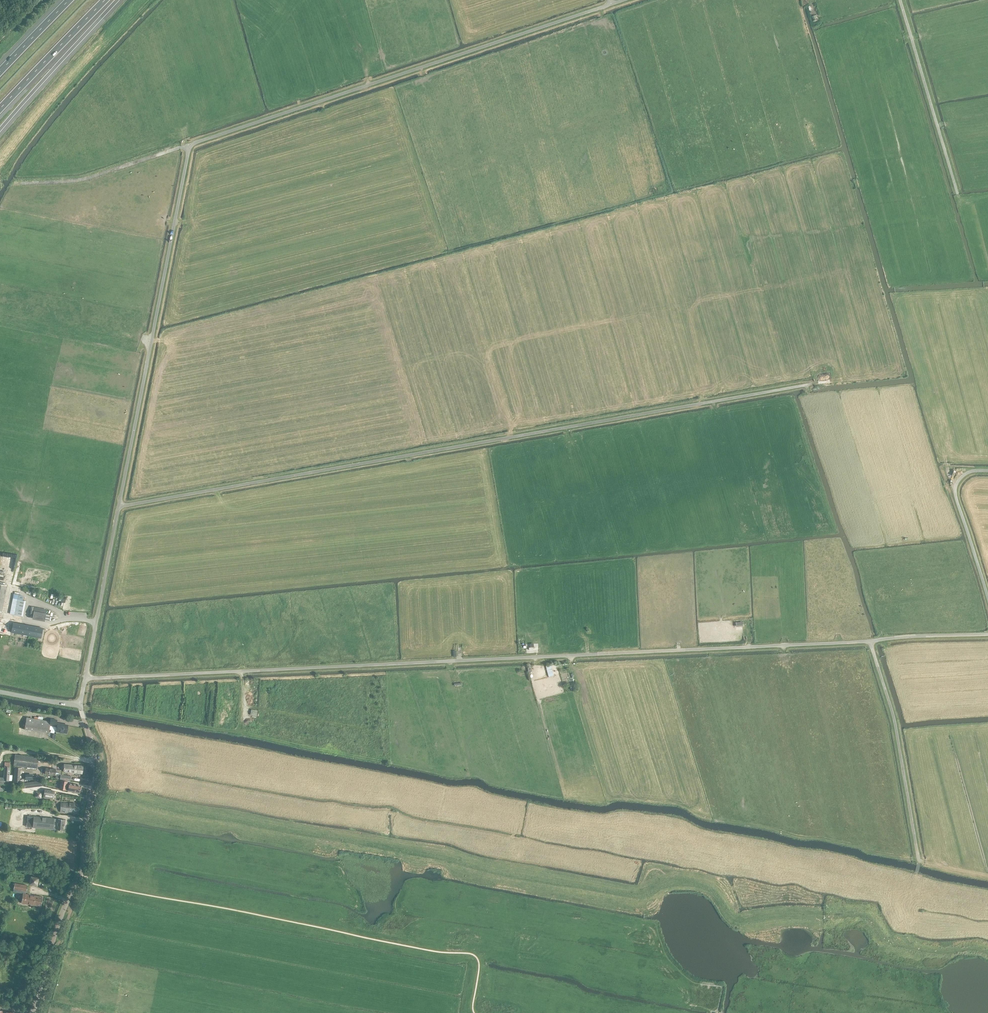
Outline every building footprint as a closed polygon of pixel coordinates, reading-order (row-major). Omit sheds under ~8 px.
[(14,594),(10,614),(22,616),(26,601),(24,600),(25,597),(23,597),(23,595),(20,595),(20,593),(15,592),(14,594)] [(46,609),(31,606),(30,615),(33,615),(32,619),(44,621),(46,609)] [(11,633),(41,639),(43,628),(13,622),(11,633)] [(27,717),(25,729),(48,733),(50,721),(27,717)] [(51,718),(50,726),(56,727),(55,732),(66,734),(68,725),(57,723),(57,719),(51,718)] [(22,766),(37,768),(38,758),(15,755),(13,765),(15,765),(14,768),(13,782),(20,782),(21,768),(22,766)] [(4,780),(8,781),(10,763),(5,763),(3,777),(0,777),(0,784),(3,784),(4,780)] [(61,772),(60,780),(70,781),(71,776),(64,775),(65,772),(82,774),(83,766),(64,764),(63,772),(61,772)] [(56,778),(60,779),(61,771),(61,770),(45,768),(45,774),(56,775),(56,778)] [(79,793),(81,786),(69,784),(67,784),(67,781),(61,780),(59,789),(66,790),(66,787),(68,787),(68,790),(79,793)] [(80,804),(61,803),(60,812),(79,814),(80,804)] [(57,830),(62,830),(63,826),(64,826),(64,820),(54,819),(54,818),(27,816),(26,829),(32,830),(33,827),(53,829),(57,829),(57,830)] [(30,876),(28,884),(37,886),(39,877),(30,876)] [(19,903),(34,906),(36,897),(21,894),(19,903)]
